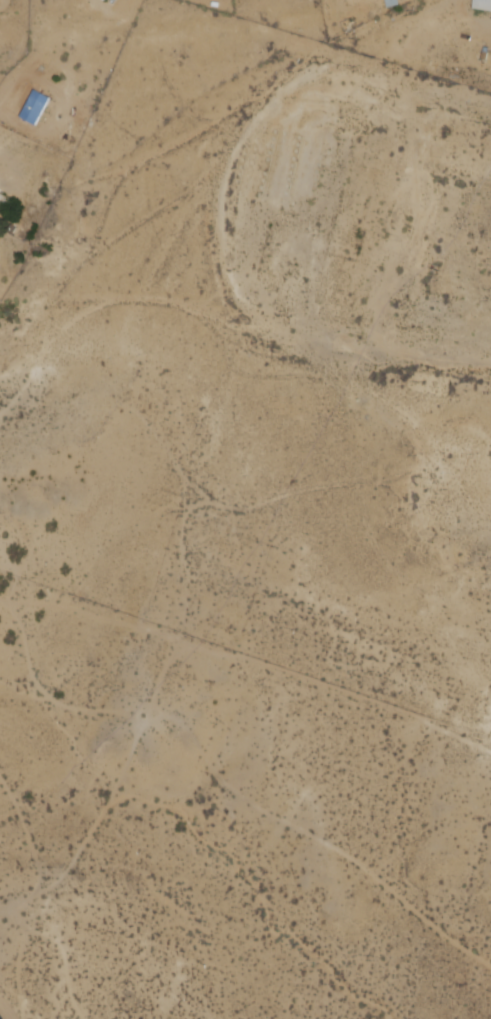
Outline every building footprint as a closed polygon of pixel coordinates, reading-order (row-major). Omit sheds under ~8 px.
[(473,8),(474,0),(490,0),(490,10),(473,8)] [(34,90),(51,99),(36,126),(19,117),(34,90)]
